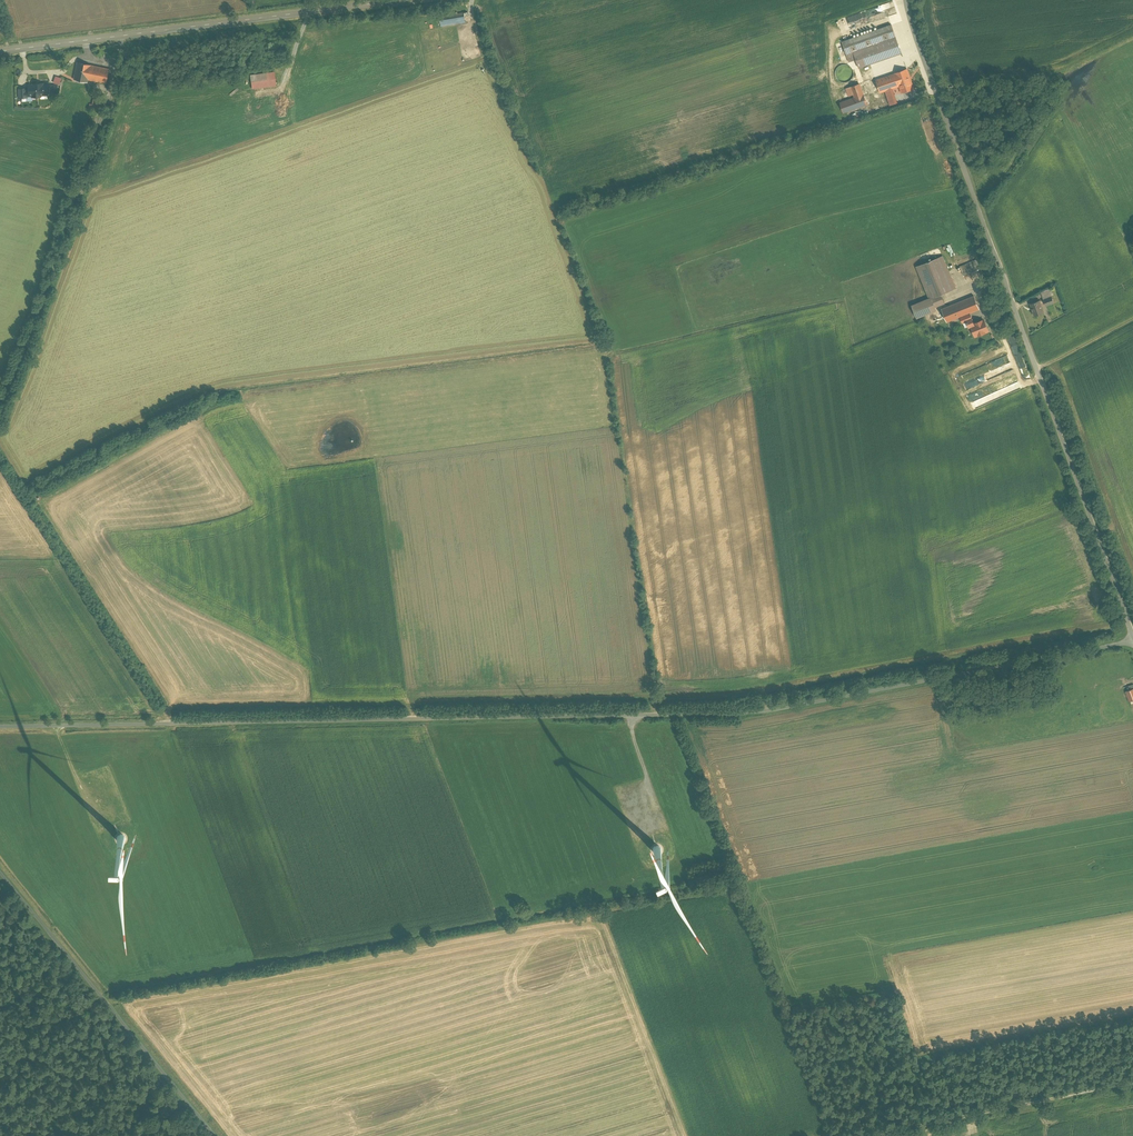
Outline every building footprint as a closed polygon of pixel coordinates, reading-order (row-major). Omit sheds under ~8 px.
[(468,12),(439,17),(440,23),(465,19),(464,17),(468,16),(468,12)] [(903,53),(892,23),(841,41),(848,62),(857,59),(860,68),(903,53)] [(88,79),(106,83),(109,69),(78,62),(74,80),(88,82),(88,79)] [(848,65),(846,64),(843,64),(840,65),(838,67),(836,69),(835,72),(836,75),(837,77),(839,80),(841,81),(844,81),(847,80),(849,79),(852,76),(852,73),(852,70),(850,67),(848,65)] [(908,69),(895,73),(900,86),(902,93),(915,88),(908,69)] [(273,73),(251,75),(252,87),(275,85),(273,73)] [(891,89),(900,86),(895,73),(876,80),(880,93),(886,91),(891,105),(896,103),(891,89)] [(29,88),(27,89),(27,96),(32,95),(32,97),(41,96),(41,95),(48,95),(48,92),(49,92),(49,88),(48,88),(47,84),(43,84),(43,83),(33,84),(33,85),(28,85),(29,88)] [(867,105),(860,84),(847,89),(850,100),(840,103),(844,113),(867,105)] [(19,97),(27,97),(27,96),(27,89),(26,88),(19,88),(19,97)] [(104,97),(96,95),(92,110),(100,113),(104,97)] [(936,259),(922,265),(917,267),(929,298),(912,305),(917,318),(937,310),(935,306),(945,303),(941,294),(957,288),(951,275),(943,278),(936,259)] [(977,260),(960,267),(962,272),(979,265),(977,260)] [(1049,289),(1041,292),(1046,306),(1054,303),(1049,289)] [(974,296),(941,309),(945,319),(947,322),(960,316),(969,313),(979,309),(974,296)] [(1040,300),(1030,304),(1035,316),(1044,312),(1040,300)] [(960,316),(964,324),(972,320),(969,313),(960,316)] [(974,323),(972,320),(964,324),(965,328),(971,325),(976,336),(988,331),(984,320),(974,323)]
